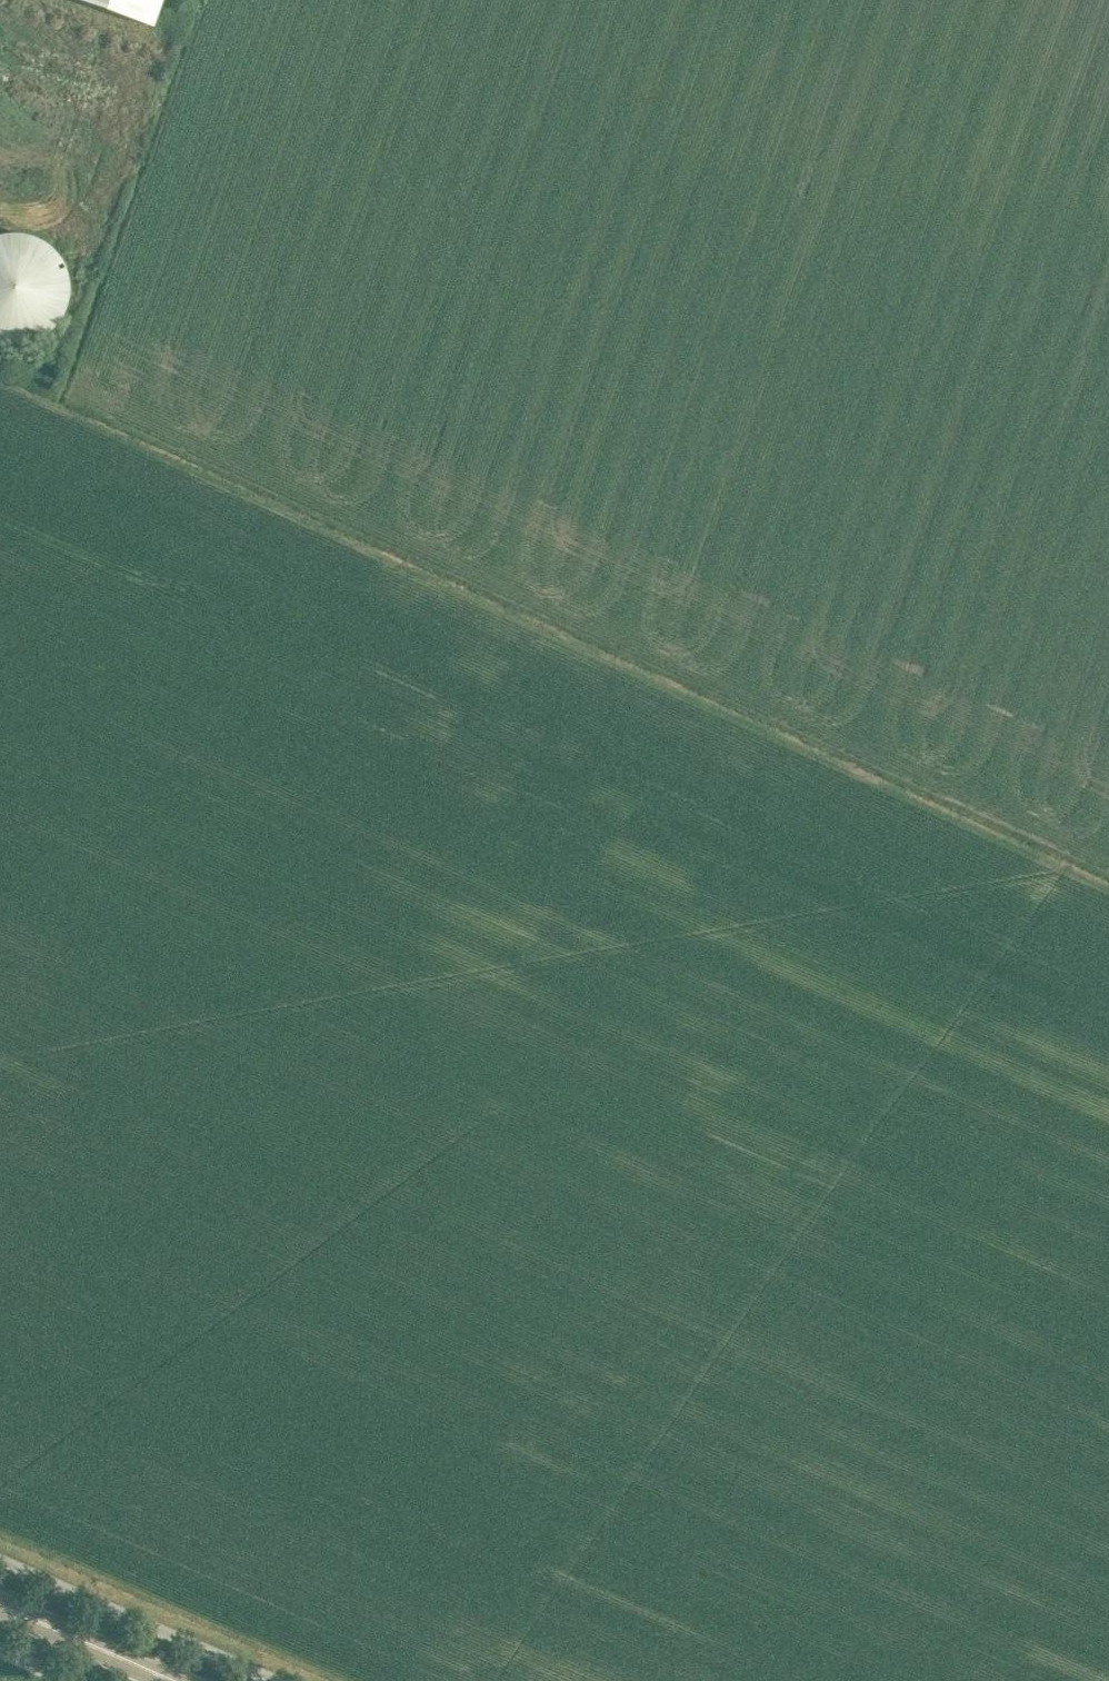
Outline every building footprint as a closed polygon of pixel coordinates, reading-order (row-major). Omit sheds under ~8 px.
[(152,27),(161,0),(76,0),(152,27)] [(64,311),(66,307),(67,303),(68,299),(69,294),(69,290),(69,286),(68,281),(68,277),(66,273),(65,269),(63,265),(61,261),(59,257),(56,254),(53,250),(50,247),(47,245),(43,242),(40,240),(36,238),(32,236),(27,235),(23,234),(19,234),(15,233),(10,233),(6,234),(2,235),(0,235),(0,342),(4,343),(8,344),(12,344),(17,344),(21,344),(25,343),(29,342),(34,340),(38,339),(41,337),(45,334),(49,332),(52,329),(55,326),(58,322),(60,319),(62,315),(64,311)]
